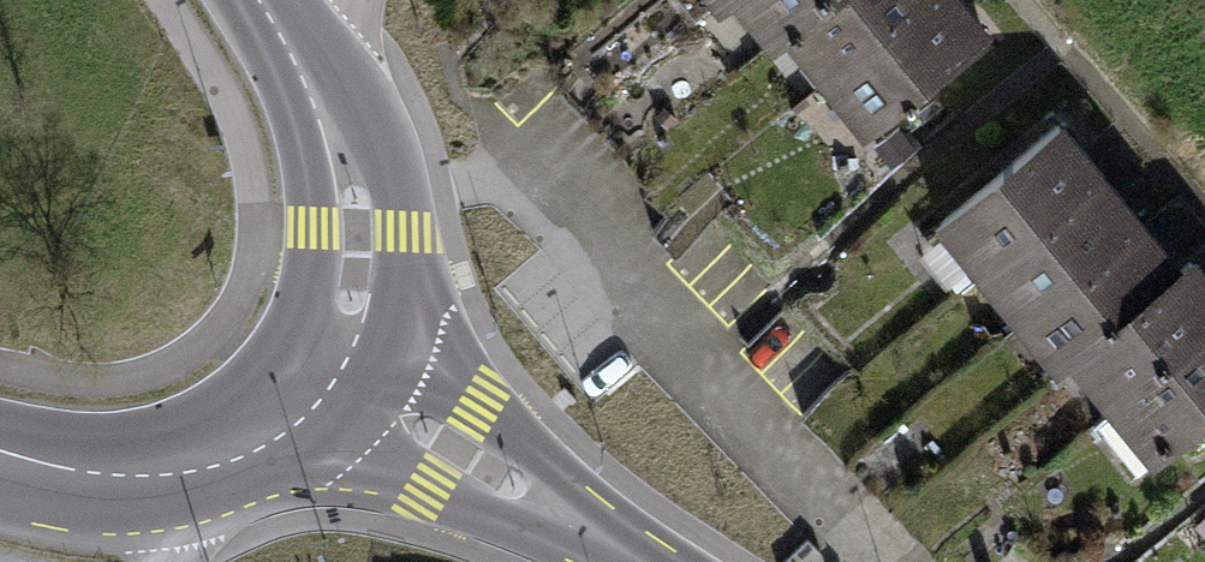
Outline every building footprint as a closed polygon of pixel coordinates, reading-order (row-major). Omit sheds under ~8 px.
[(783,32),(796,21),(822,0),(756,0),(783,32)] [(796,21),(835,70),(920,0),(822,0),(796,21)] [(835,70),(876,119),(982,32),(956,0),(920,0),(835,70)] [(951,213),(991,262),(1099,174),(1059,125),(951,213)] [(991,262),(1031,311),(1139,223),(1099,174),(991,262)] [(1031,311),(1071,360),(1084,349),(1179,272),(1139,223),(1031,311)] [(1084,349),(1123,398),(1204,332),(1204,279),(1192,262),(1179,272),(1084,349)] [(1123,398),(1125,402),(1099,422),(1137,468),(1204,414),(1204,332),(1123,398)]
